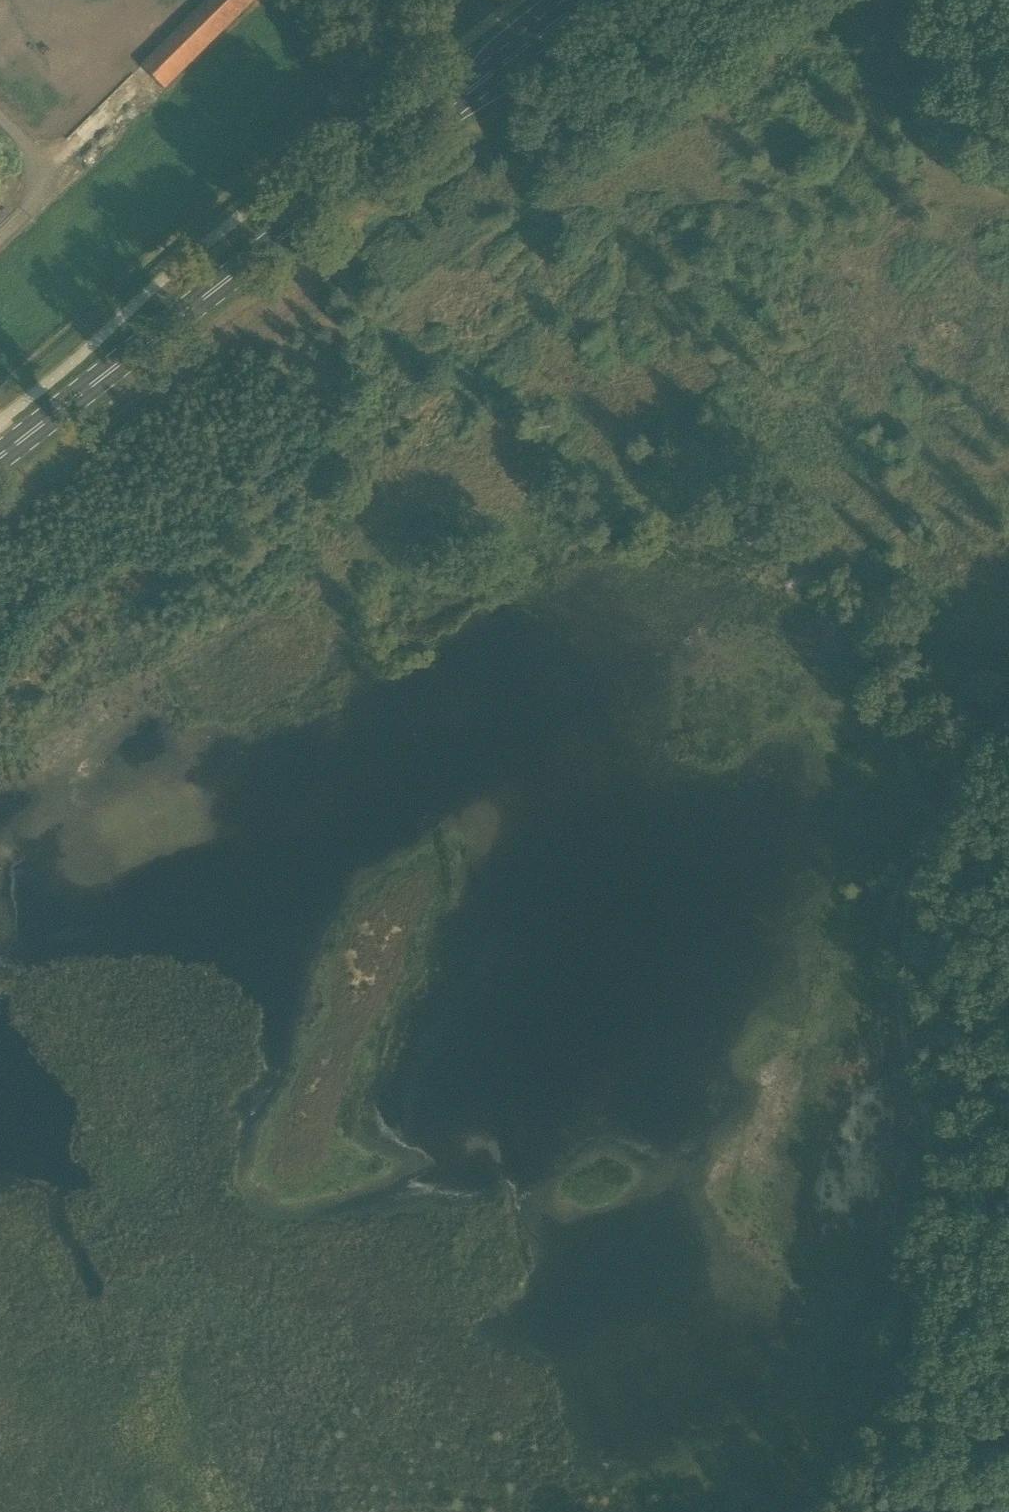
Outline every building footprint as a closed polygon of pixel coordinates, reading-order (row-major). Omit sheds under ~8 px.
[(141,64),(166,89),(256,0),(207,0),(141,64)]
